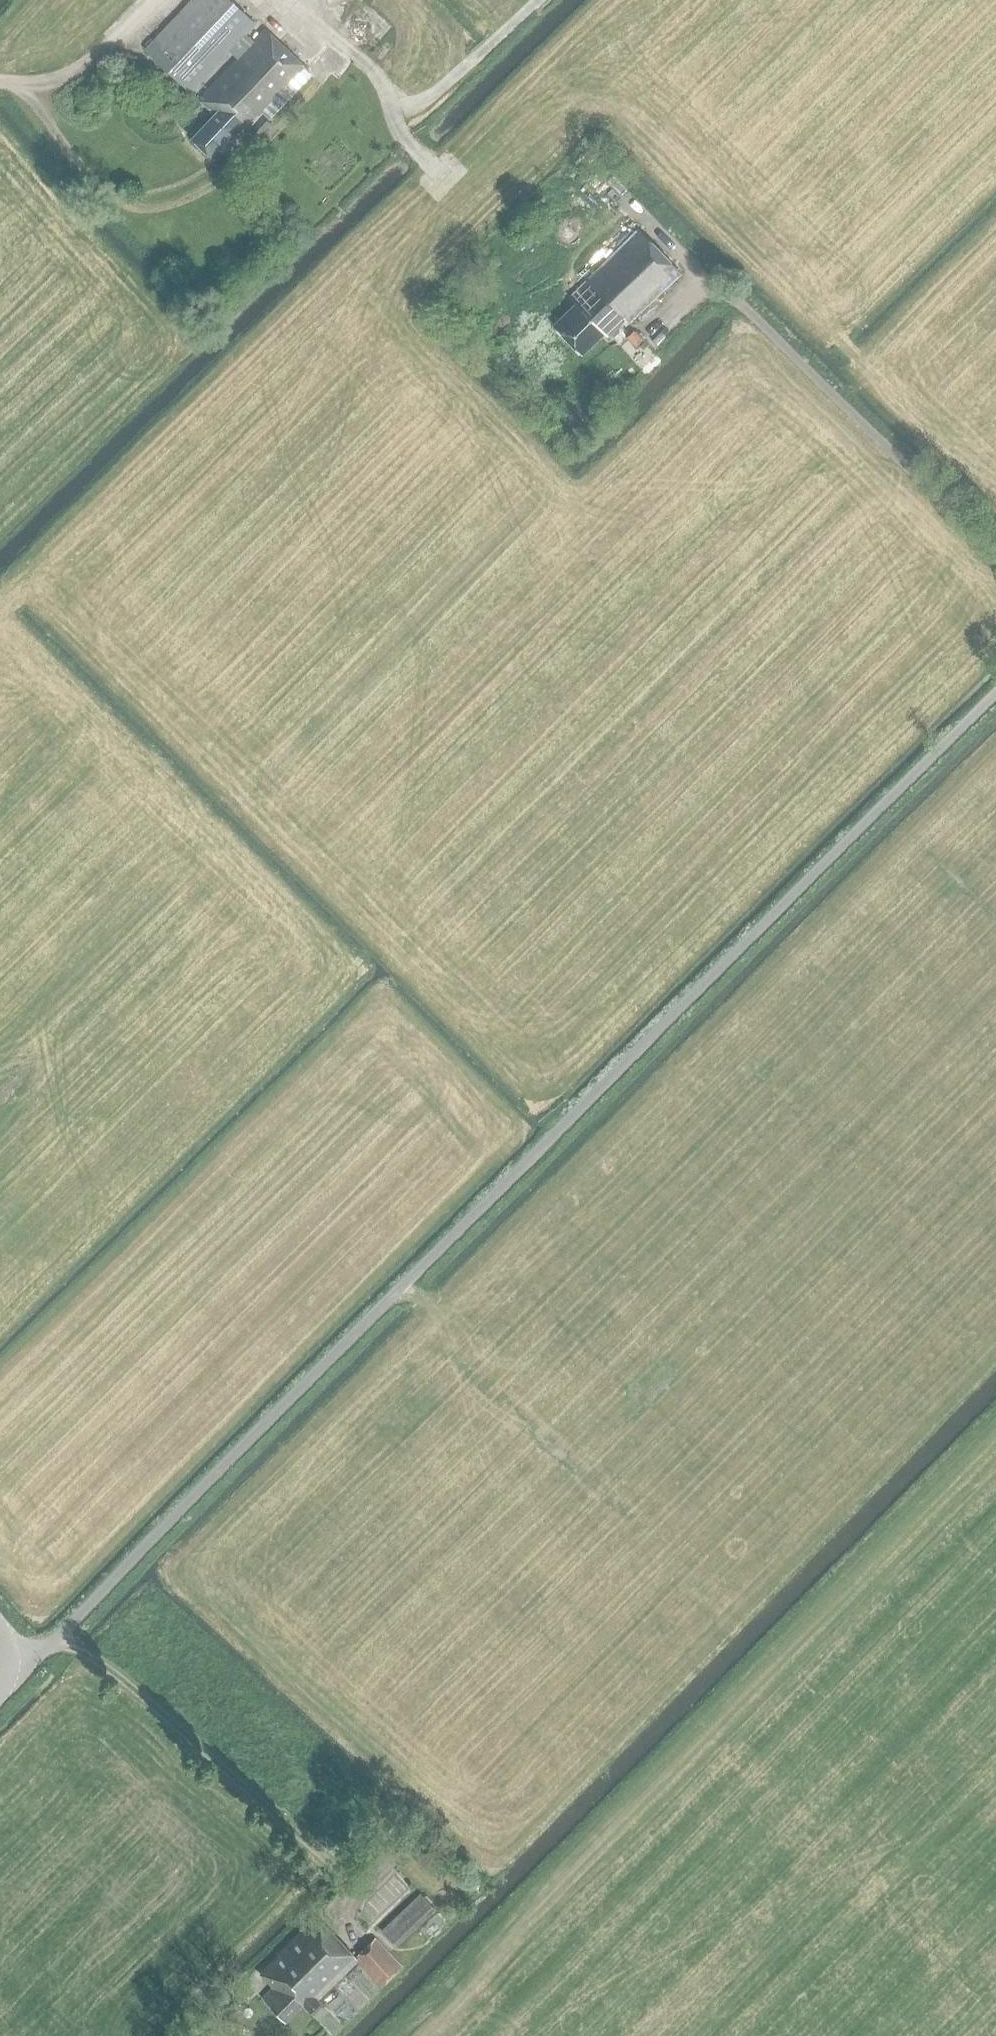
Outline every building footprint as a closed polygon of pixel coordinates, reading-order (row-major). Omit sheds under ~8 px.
[(246,36),(255,26),(229,0),(196,0),(147,52),(190,94),(246,36)] [(245,131),(255,140),(260,144),(275,128),(268,122),(311,78),(265,34),(199,103),(214,118),(191,142),(210,161),(225,146),(228,149),(245,131)] [(627,331),(665,293),(681,278),(637,233),(568,299),(576,307),(554,328),(583,358),(604,339),(609,344),(620,333),(618,331),(623,327),(627,331)] [(632,332),(627,337),(637,347),(641,342),(632,332)] [(423,1890),(383,1930),(401,1948),(441,1908),(423,1890)] [(355,1959),(344,1947),(315,1916),(276,1954),(278,1955),(259,1974),(271,1987),(261,1999),(286,2023),(304,2005),(311,2012),(323,2001),(321,1998),(359,1961),(382,1984),(397,1969),(371,1943),(355,1959)]
